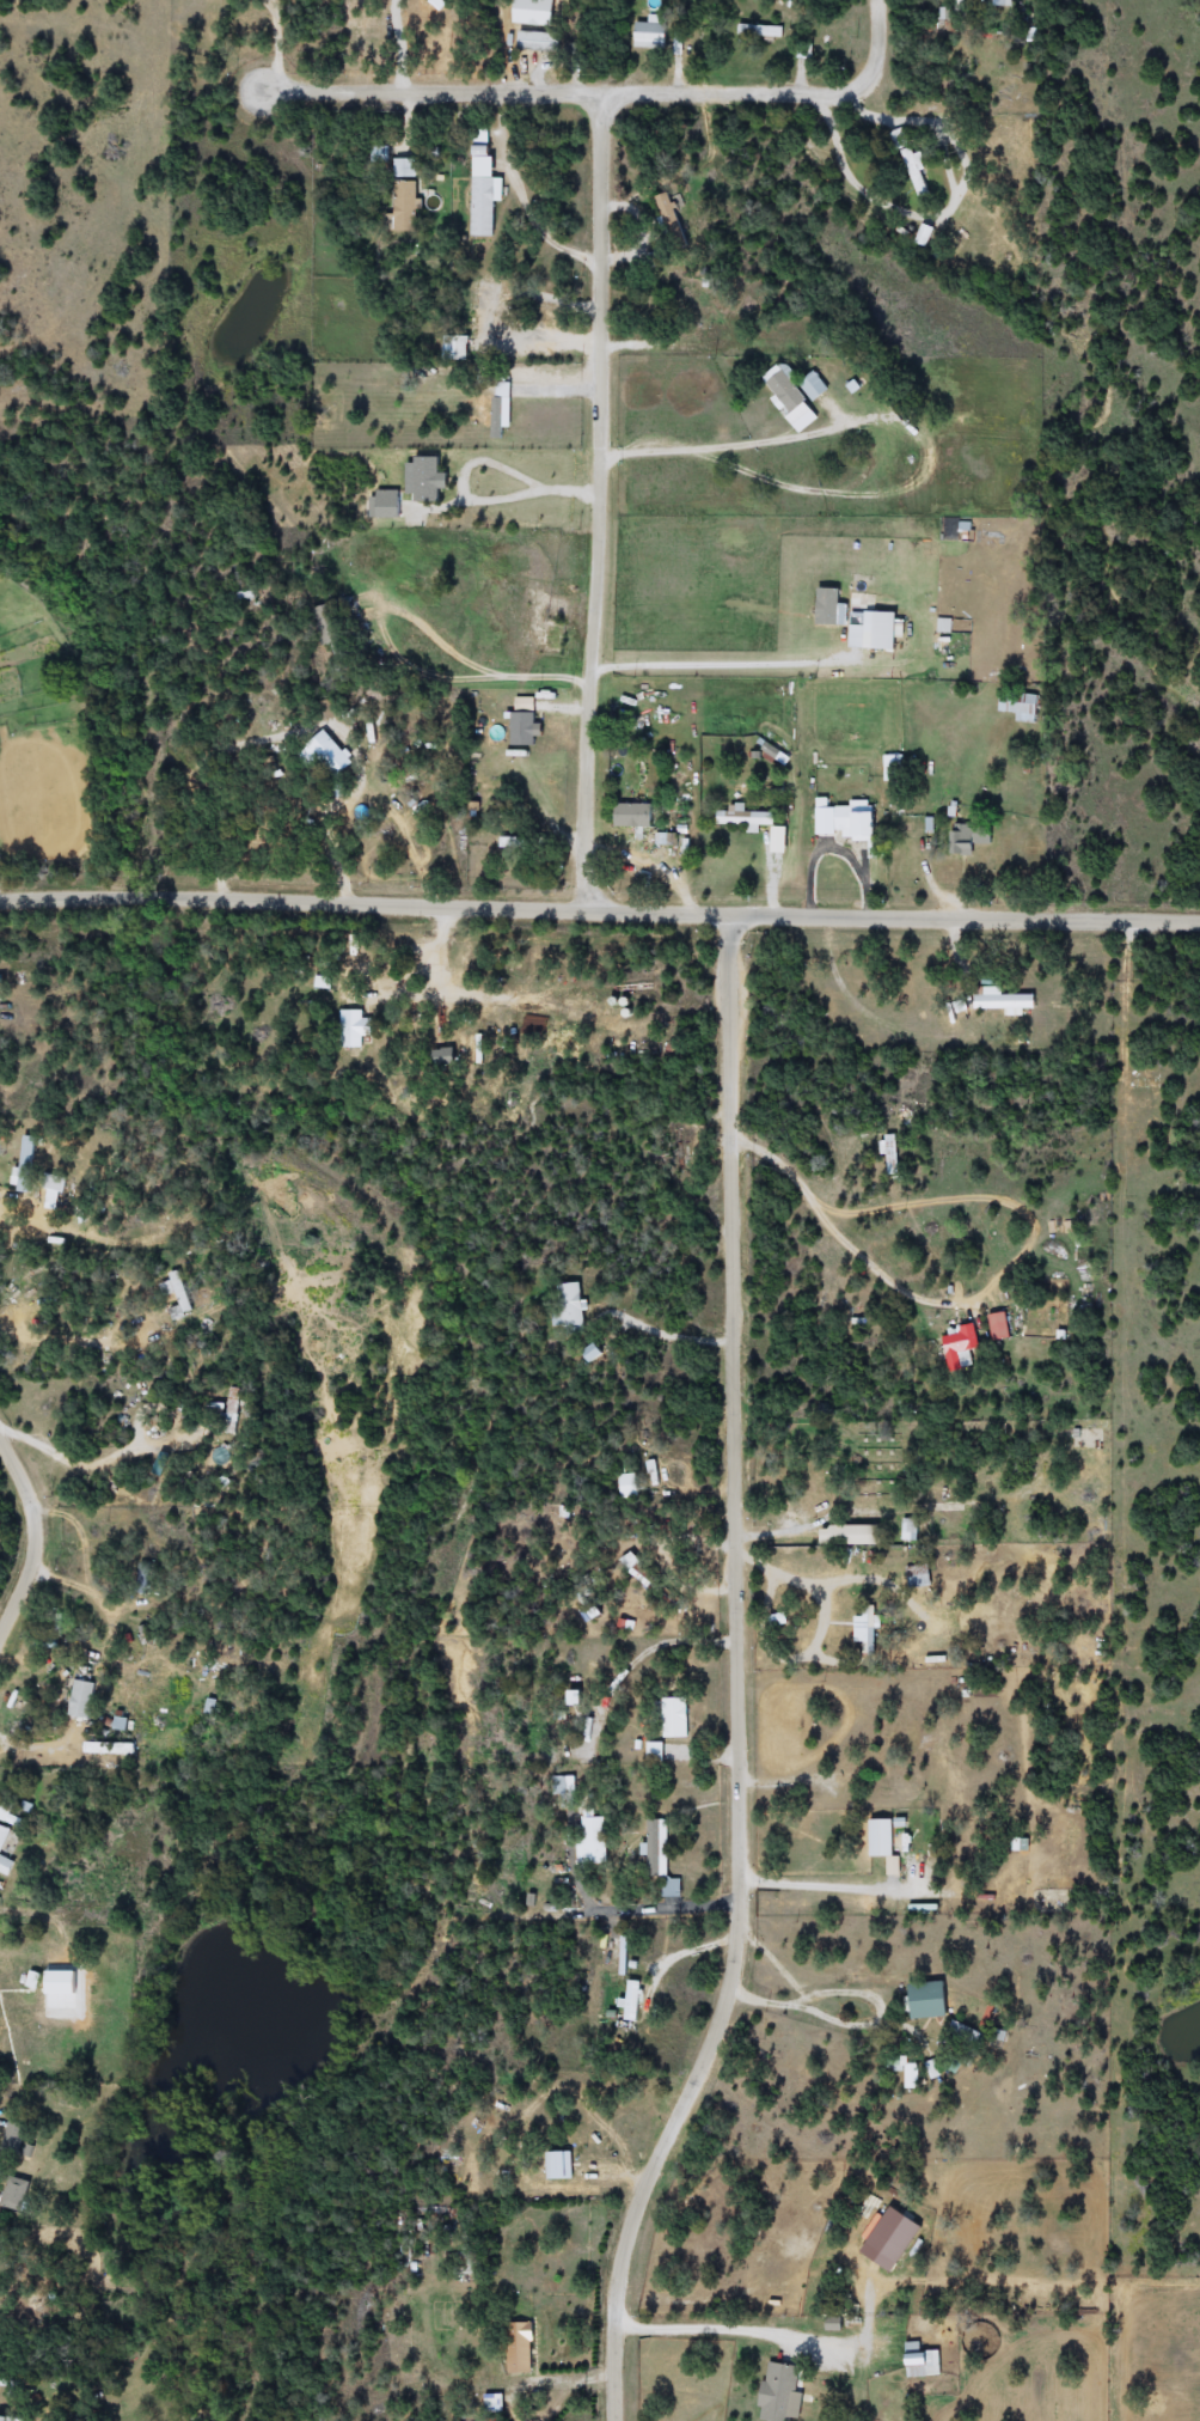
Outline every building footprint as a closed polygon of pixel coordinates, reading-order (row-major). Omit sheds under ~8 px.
[(667,49),(633,49),(633,24),(650,24),(650,22),(667,22),(667,49)] [(783,38),(740,38),(740,25),(783,25),(783,38)] [(562,51),(519,50),(520,31),(562,32),(562,51)] [(910,126),(932,193),(917,197),(894,132),(910,126)] [(496,237),(475,237),(475,132),(489,132),(489,155),(496,157),(496,237)] [(416,159),(416,176),(396,176),(396,159),(416,159)] [(394,182),(416,182),(416,231),(394,231),(394,182)] [(919,243),(925,224),(936,227),(930,246),(919,243)] [(809,402),(792,415),(765,379),(782,366),(809,402)] [(802,384),(815,373),(828,390),(815,401),(802,384)] [(479,427),(479,397),(500,397),(500,396),(510,396),(510,427),(479,427)] [(847,626),(819,626),(819,587),(841,587),(841,604),(847,604),(847,626)] [(902,611),(902,651),(877,651),(877,611),(902,611)] [(1039,693),(1039,714),(1002,714),(1002,693),(1039,693)] [(351,766),(331,777),(311,742),(331,731),(351,766)] [(382,801),(393,791),(433,831),(422,841),(382,801)] [(654,803),(654,828),(618,828),(618,803),(654,803)] [(838,841),(838,806),(880,806),(880,841),(838,841)] [(777,812),(776,827),(761,827),(761,834),(751,833),(751,827),(718,825),(720,807),(748,809),(748,811),(777,812)] [(996,824),(996,844),(978,844),(978,856),(953,856),(953,824),(996,824)] [(1037,995),(1037,1008),(979,1008),(979,995),(1037,995)] [(965,1029),(944,1037),(935,1011),(955,1004),(965,1029)] [(342,1049),(342,1011),(365,1011),(365,1049),(342,1049)] [(35,1136),(35,1193),(22,1193),(22,1136),(35,1136)] [(557,1287),(580,1282),(588,1324),(565,1329),(557,1287)] [(1049,1338),(1049,1333),(1018,1331),(1020,1298),(1069,1299),(1067,1338),(1049,1338)] [(962,1353),(966,1368),(950,1372),(943,1337),(961,1334),(960,1328),(975,1324),(980,1350),(962,1353)] [(638,1498),(622,1498),(622,1474),(638,1474),(638,1498)] [(882,1545),(824,1545),(824,1525),(882,1525),(882,1545)] [(657,1584),(651,1590),(635,1572),(641,1566),(657,1584)] [(856,1642),(856,1615),(865,1615),(865,1605),(877,1605),(877,1652),(865,1652),(865,1642),(856,1642)] [(91,1720),(71,1715),(78,1678),(98,1683),(91,1720)] [(661,1699),(687,1697),(688,1737),(662,1737),(661,1699)] [(884,1872),(884,1816),(896,1816),(896,1872),(884,1872)] [(577,1867),(577,1817),(606,1817),(606,1867),(577,1867)] [(649,1878),(649,1856),(647,1819),(666,1819),(668,1879),(680,1879),(680,1896),(661,1897),(660,1878),(649,1878)] [(12,1877),(0,1872),(0,1822),(14,1828),(4,1855),(19,1861),(12,1877)] [(912,2017),(912,1983),(949,1983),(949,2017),(912,2017)] [(917,2087),(907,2087),(905,2066),(914,2065),(917,2087)] [(19,2154),(1,2146),(13,2117),(31,2126),(19,2154)] [(0,2204),(11,2173),(32,2182),(20,2212),(0,2204)] [(509,2374),(509,2323),(533,2323),(533,2374),(509,2374)] [(908,2377),(908,2343),(939,2343),(939,2377),(908,2377)] [(804,2391),(801,2420),(763,2420),(767,2364),(801,2366),(798,2391),(804,2391)]
